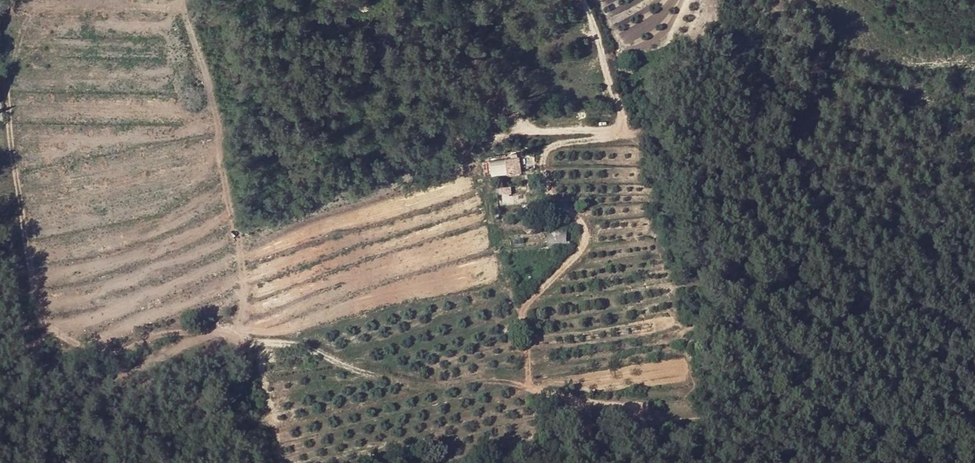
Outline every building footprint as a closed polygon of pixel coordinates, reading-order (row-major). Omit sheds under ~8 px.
[(509,113),(497,117),(500,126),(512,122),(509,113)] [(533,163),(505,165),(507,180),(533,177),(533,163)] [(582,233),(537,234),(537,249),(582,248),(582,233)]
